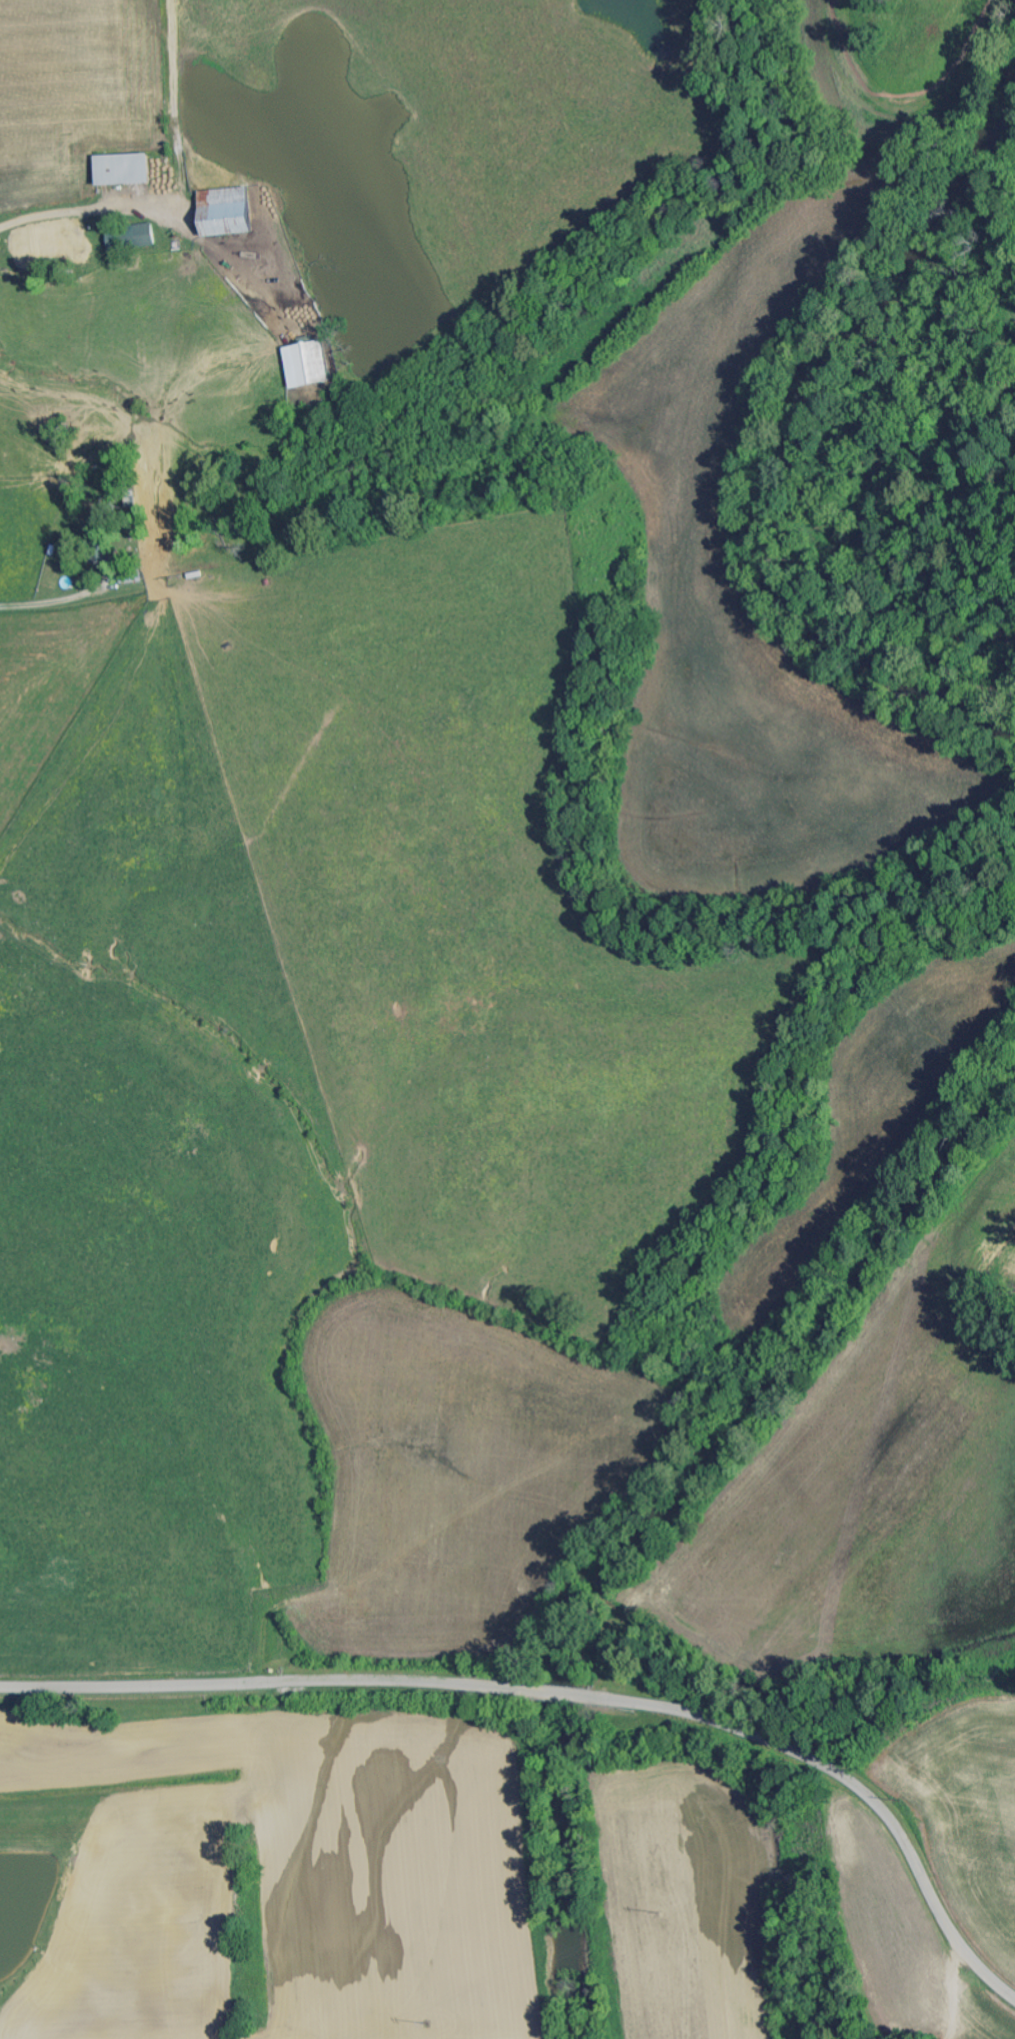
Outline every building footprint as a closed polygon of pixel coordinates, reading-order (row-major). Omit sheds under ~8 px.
[(98,185),(152,183),(151,153),(97,155),(98,185)] [(254,233),(251,187),(201,190),(203,236),(254,233)] [(132,227),(138,249),(158,244),(153,222),(132,227)] [(109,231),(110,249),(127,248),(125,230),(109,231)] [(292,387),(333,381),(327,340),(286,346),(292,387)]
